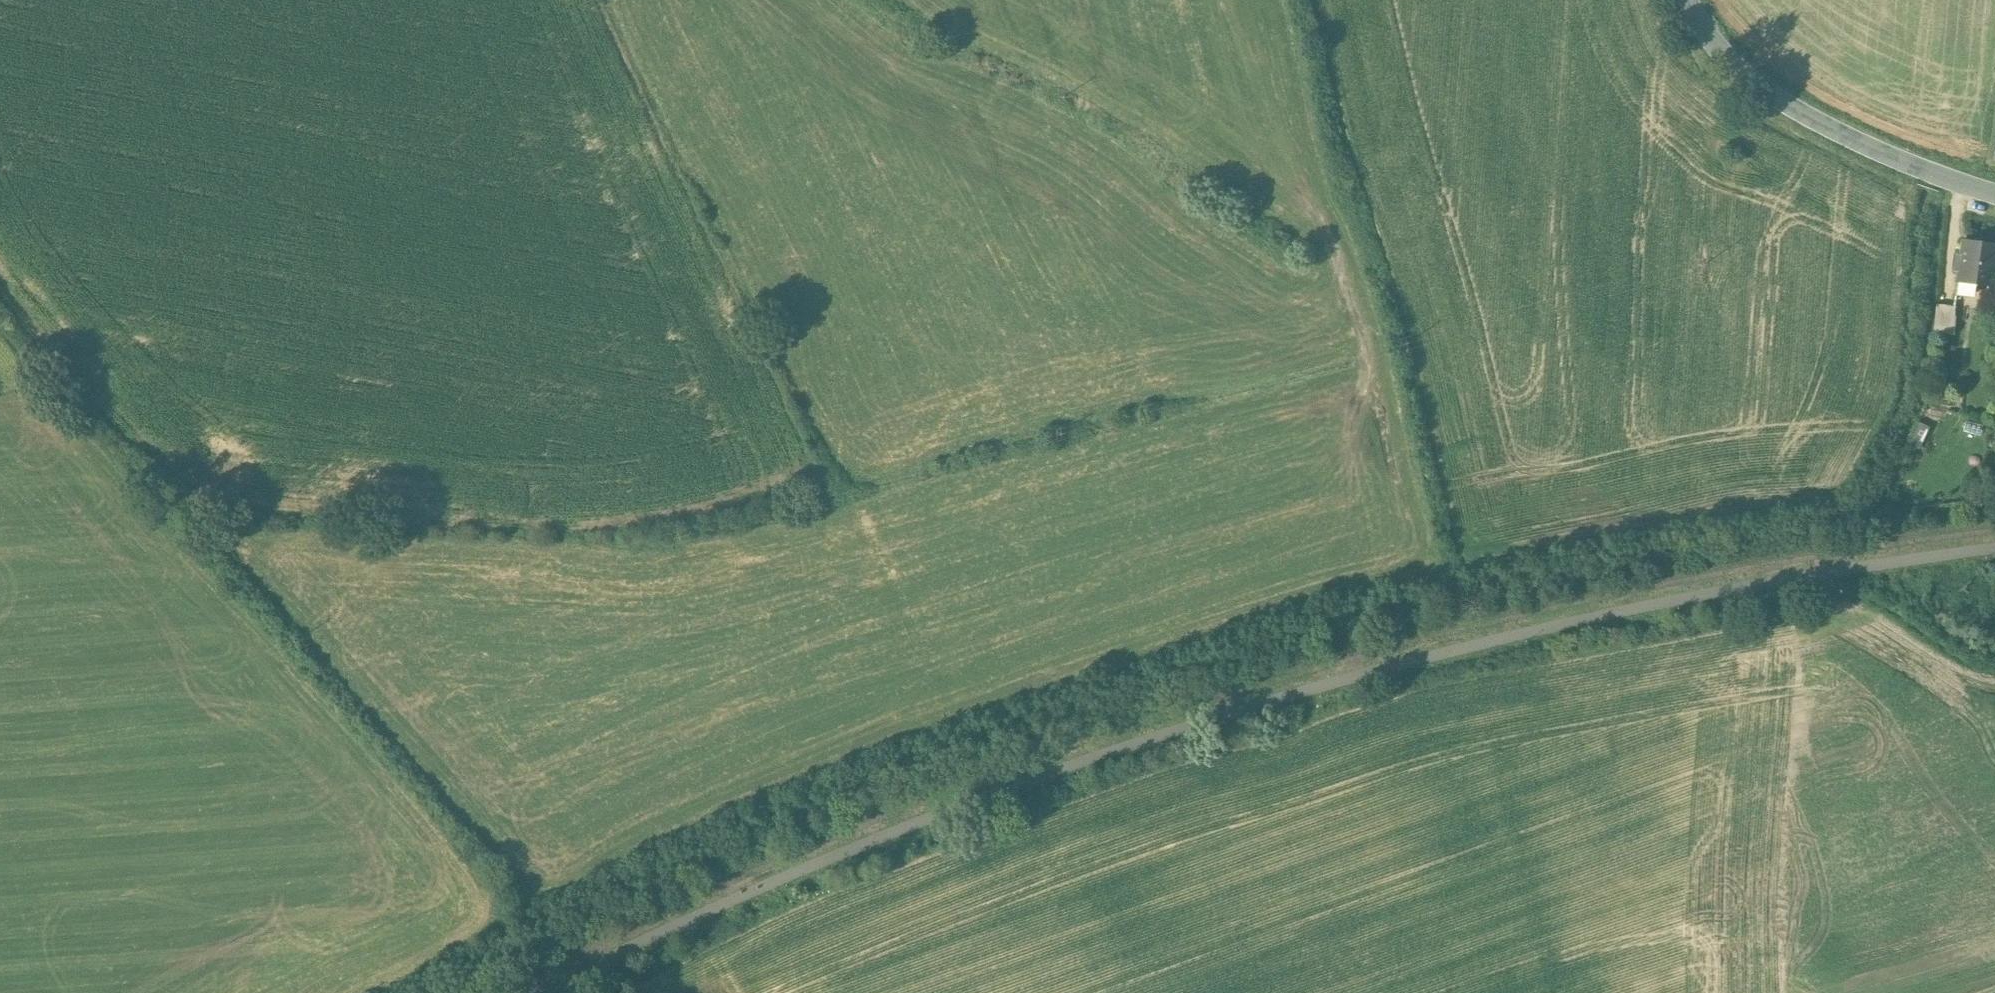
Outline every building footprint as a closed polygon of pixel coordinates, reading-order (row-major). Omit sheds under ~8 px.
[(1963,240),(1961,255),(1957,255),(1955,271),(1958,272),(1957,281),(1993,286),(1994,273),(1994,245),(1963,240)] [(1956,306),(1937,304),(1934,333),(1953,335),(1956,306)] [(1921,417),(1911,438),(1923,443),(1933,423),(1921,417)]
